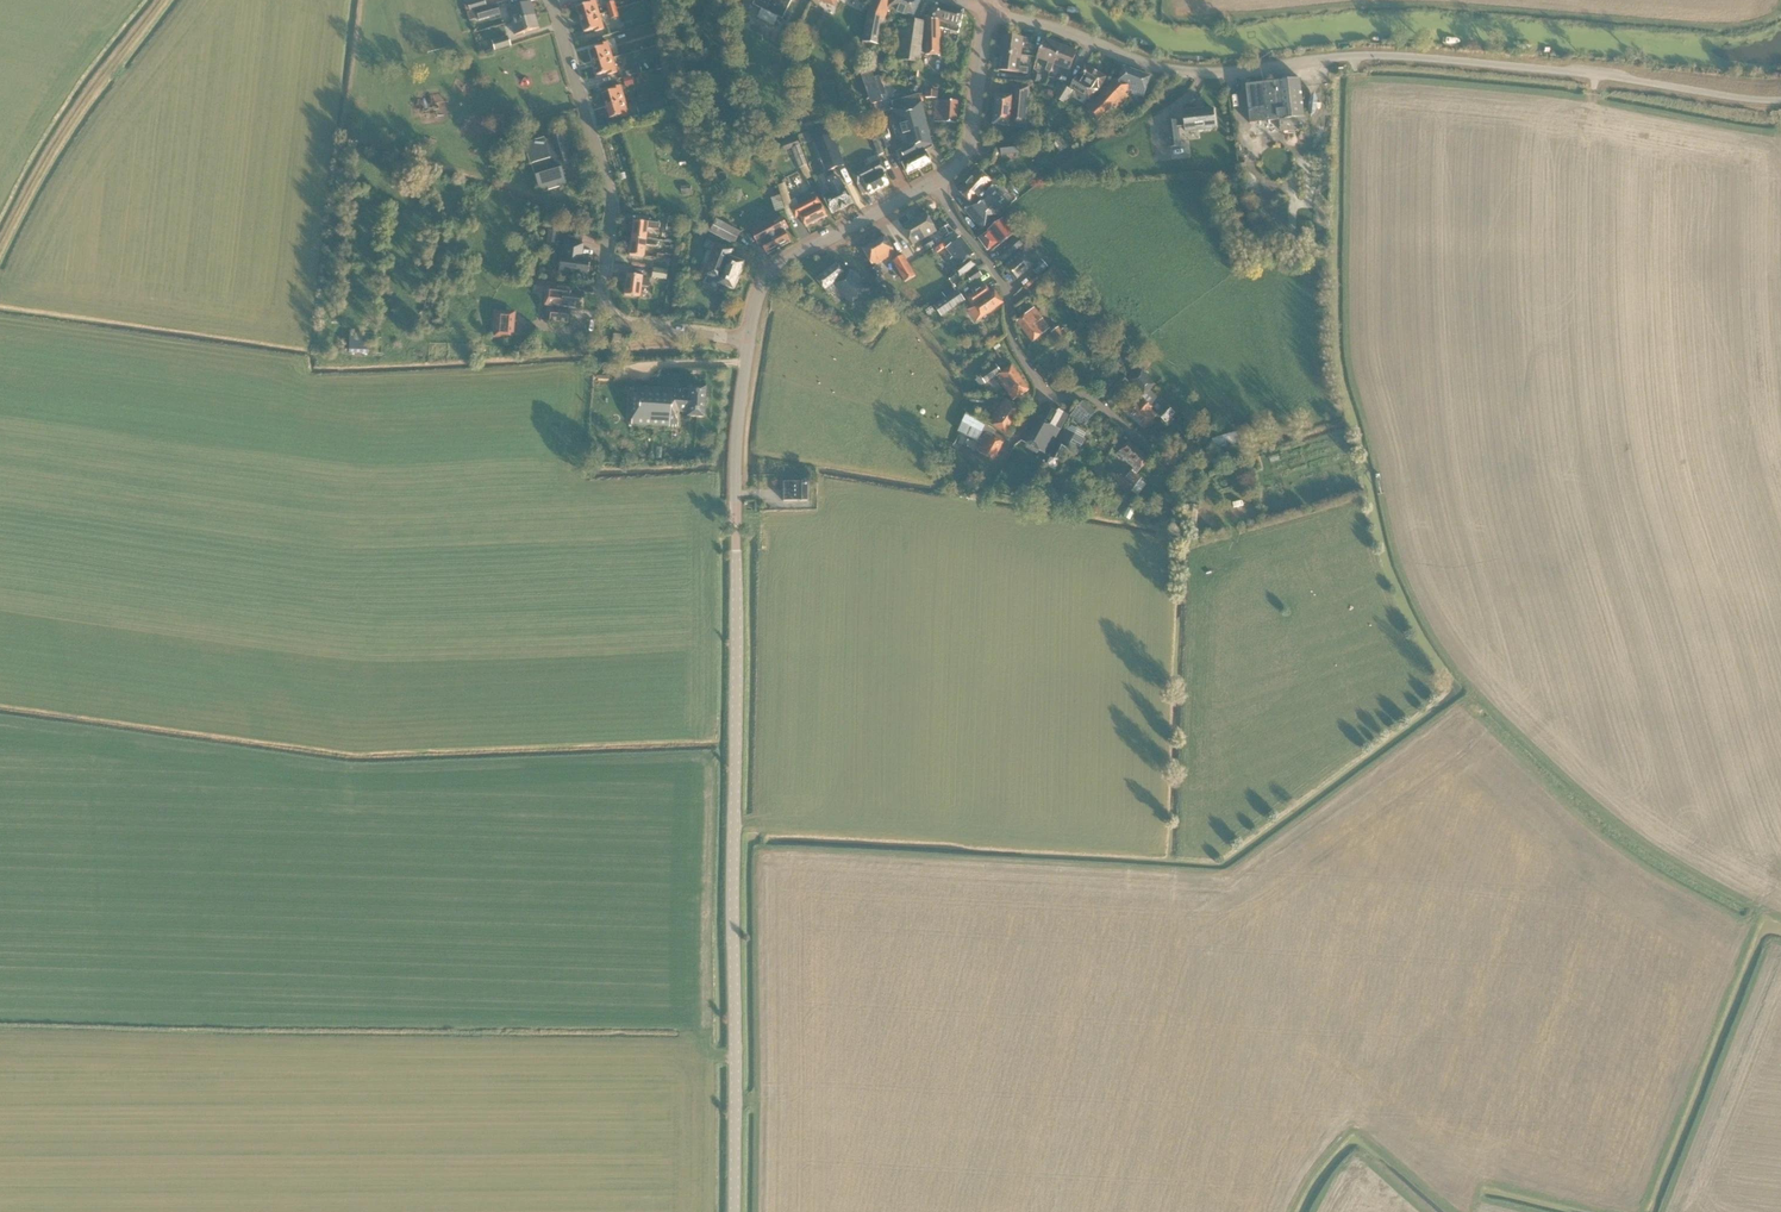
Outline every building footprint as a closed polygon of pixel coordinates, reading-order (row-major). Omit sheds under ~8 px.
[(469,11),(486,6),(484,0),(477,0),(467,3),(467,4),(464,5),(466,12),(469,11)] [(581,20),(600,14),(596,0),(594,0),(587,2),(588,4),(578,7),(581,20)] [(753,0),(745,0),(742,6),(748,10),(753,0)] [(792,0),(756,0),(754,5),(783,19),(792,0)] [(921,0),(874,0),(869,12),(863,42),(880,45),(885,19),(888,12),(890,13),(891,10),(913,19),(921,0)] [(606,4),(608,12),(617,9),(615,1),(606,4)] [(508,8),(512,22),(534,15),(530,2),(508,8)] [(926,22),(926,53),(926,55),(941,55),(941,28),(951,31),(950,34),(957,35),(958,32),(959,33),(964,11),(938,3),(934,18),(926,16),(926,22)] [(486,7),(486,6),(469,11),(475,10),(479,20),(499,14),(496,4),(486,7)] [(619,16),(617,9),(608,12),(611,19),(619,16)] [(600,14),(581,20),(585,32),(595,29),(596,32),(605,29),(600,14)] [(534,15),(512,22),(515,35),(538,28),(534,15)] [(921,52),(926,53),(926,22),(907,19),(906,26),(900,25),(895,59),(901,60),(920,63),(921,52)] [(510,46),(507,35),(491,40),(494,50),(510,46)] [(1003,35),(1001,53),(1021,55),(1023,43),(1031,44),(1032,39),(1003,35)] [(621,39),(611,41),(613,52),(624,49),(621,39)] [(1051,72),(1054,64),(1061,45),(1045,39),(1038,58),(1049,62),(1046,70),(1051,72)] [(590,50),(594,63),(613,57),(609,43),(600,45),(600,47),(590,50)] [(1077,51),(1061,45),(1054,64),(1065,68),(1062,76),(1067,78),(1077,51)] [(1021,55),(1001,53),(999,70),(1028,73),(1029,68),(1020,67),(1021,55)] [(613,57),(594,63),(598,75),(608,72),(608,75),(617,72),(613,57)] [(642,72),(640,64),(626,68),(628,76),(642,72)] [(1100,89),(1106,78),(1085,65),(1071,88),(1089,100),(1100,89)] [(1144,97),(1151,77),(1124,67),(1119,81),(1115,79),(1106,88),(1105,87),(1084,108),(1098,121),(1113,106),(1116,109),(1129,96),(1125,93),(1129,90),(1133,92),(1133,93),(1144,97)] [(872,104),(882,101),(872,73),(863,76),(872,104)] [(1042,75),(1034,74),(1032,81),(1040,83),(1042,75)] [(1250,123),(1280,120),(1281,132),(1307,129),(1305,118),(1301,79),(1275,81),(1246,85),(1250,123)] [(1062,87),(1057,84),(1049,84),(1048,89),(1057,95),(1055,98),(1065,104),(1073,91),(1063,85),(1062,87)] [(603,94),(607,106),(626,101),(621,86),(613,88),(613,91),(603,94)] [(1026,127),(1029,87),(1014,86),(1013,97),(997,95),(994,124),(1026,127)] [(920,96),(932,96),(933,89),(921,88),(920,96)] [(922,101),(908,105),(906,98),(891,102),(893,109),(891,110),(902,150),(898,152),(909,175),(932,163),(925,148),(932,145),(922,101)] [(666,99),(638,107),(641,119),(669,111),(666,99)] [(957,123),(958,101),(945,100),(936,100),(935,121),(957,123)] [(626,101),(607,106),(611,119),(621,116),(621,118),(630,115),(626,101)] [(1186,131),(1216,128),(1214,109),(1197,111),(1196,109),(1183,111),(1185,124),(1179,124),(1178,120),(1166,121),(1169,147),(1181,146),(1179,128),(1185,128),(1186,131)] [(870,132),(878,155),(886,152),(877,129),(870,132)] [(527,155),(523,156),(517,158),(520,168),(532,164),(539,189),(547,187),(548,189),(565,184),(562,171),(569,169),(567,161),(580,158),(574,140),(572,141),(570,132),(545,139),(543,134),(534,137),(535,140),(525,143),(524,146),(527,155)] [(845,165),(833,135),(820,141),(831,170),(835,169),(835,168),(842,165),(843,165),(845,165)] [(800,168),(808,165),(797,137),(781,144),(784,151),(792,148),(800,168)] [(1017,143),(1001,145),(1002,156),(1018,153),(1017,143)] [(865,168),(859,157),(847,163),(853,174),(858,185),(862,194),(868,190),(870,194),(890,184),(884,172),(887,170),(882,160),(865,168)] [(983,229),(1005,210),(993,197),(992,198),(990,196),(998,187),(980,171),(960,193),(972,203),(966,210),(983,229)] [(840,178),(827,184),(831,193),(824,196),(832,213),(841,209),(841,210),(847,207),(847,206),(854,203),(845,186),(844,186),(840,178)] [(806,227),(828,216),(816,192),(807,197),(797,201),(796,198),(788,202),(781,189),(775,192),(789,221),(795,218),(800,215),(806,227)] [(926,212),(914,219),(925,238),(937,231),(926,212)] [(682,217),(667,215),(666,232),(678,233),(679,225),(682,225),(682,217)] [(782,217),(766,226),(752,233),(758,244),(761,242),(768,254),(791,241),(785,231),(789,229),(782,217)] [(993,250),(1000,245),(1015,234),(1003,218),(988,230),(989,231),(979,239),(988,250),(991,248),(993,250)] [(710,232),(735,245),(742,231),(717,219),(710,232)] [(913,245),(925,238),(914,219),(902,227),(913,245)] [(633,222),(631,238),(645,240),(645,239),(647,228),(658,230),(659,223),(647,222),(647,223),(633,222)] [(557,231),(548,230),(546,242),(556,243),(557,231)] [(877,281),(884,275),(876,264),(879,263),(896,253),(886,236),(864,249),(874,266),(869,269),(877,281)] [(960,277),(976,265),(970,258),(974,255),(961,237),(947,248),(953,257),(951,259),(958,268),(955,270),(960,277)] [(657,240),(645,239),(645,240),(631,238),(629,255),(643,257),(645,245),(656,246),(657,240)] [(931,248),(936,246),(931,238),(927,241),(931,248)] [(1016,238),(1005,247),(1012,255),(1022,245),(1016,238)] [(931,248),(927,241),(922,243),(927,251),(931,248)] [(561,256),(559,273),(585,277),(587,262),(578,261),(579,256),(580,256),(582,245),(566,243),(564,256),(561,256)] [(733,250),(717,244),(714,250),(704,276),(720,282),(719,284),(735,290),(745,263),(731,257),(733,250)] [(1017,278),(1033,264),(1021,251),(1006,264),(1009,268),(1017,278)] [(905,281),(915,275),(904,255),(893,261),(905,281)] [(1049,267),(1042,260),(1033,268),(1039,276),(1049,267)] [(853,306),(871,287),(853,269),(846,275),(838,264),(817,279),(829,295),(836,289),(853,306)] [(667,270),(653,267),(651,278),(666,280),(667,270)] [(1060,296),(1071,286),(1062,274),(1061,275),(1054,267),(1043,276),(1060,296)] [(972,283),(983,276),(978,268),(967,276),(972,283)] [(955,272),(948,277),(954,284),(960,279),(955,272)] [(879,280),(896,298),(903,293),(886,274),(879,280)] [(648,287),(649,280),(641,279),(641,277),(627,275),(624,295),(639,297),(640,286),(648,287)] [(556,283),(536,281),(535,289),(545,291),(547,291),(545,305),(552,306),(552,309),(551,309),(549,321),(567,323),(569,311),(567,311),(568,308),(581,309),(583,293),(570,292),(570,288),(556,286),(556,283)] [(982,318),(1004,303),(993,287),(989,290),(985,284),(967,297),(982,318)] [(965,301),(958,290),(935,307),(942,317),(965,301)] [(1050,328),(1042,319),(1043,318),(1035,308),(1017,321),(1033,342),(1050,328)] [(512,339),(514,320),(504,319),(503,338),(512,339)] [(1068,333),(1061,324),(1052,332),(1059,341),(1068,333)] [(620,342),(621,335),(613,334),(612,341),(620,342)] [(350,340),(349,355),(368,355),(369,340),(350,340)] [(1124,374),(1126,372),(1131,364),(1134,361),(1123,354),(1121,357),(1114,367),(1120,371),(1124,374)] [(1012,365),(1002,373),(996,364),(980,376),(986,384),(997,376),(1014,400),(1029,389),(1012,365)] [(1145,429),(1158,415),(1166,423),(1176,414),(1167,405),(1153,391),(1157,387),(1142,370),(1130,381),(1143,395),(1141,397),(1141,396),(1126,412),(1145,429)] [(704,417),(704,411),(705,388),(689,387),(689,390),(633,387),(631,424),(678,427),(679,412),(688,412),(687,416),(704,417)] [(1005,434),(1021,411),(1022,409),(1006,399),(989,423),(1005,434)] [(1084,426),(1095,412),(1083,402),(1071,416),(1084,426)] [(1047,454),(1068,416),(1053,408),(1046,420),(1036,415),(1022,440),(1047,454)] [(960,422),(969,427),(972,428),(973,427),(984,432),(987,425),(976,420),(977,419),(965,413),(960,422)] [(1250,423),(1242,424),(1245,436),(1253,434),(1250,423)] [(1078,455),(1086,440),(1066,429),(1058,443),(1057,443),(1050,458),(1060,463),(1068,450),(1078,455)] [(1214,436),(1216,447),(1242,443),(1241,431),(1214,436)] [(995,460),(1006,439),(995,433),(992,437),(988,435),(983,444),(981,443),(977,451),(995,460)] [(1118,453),(1134,467),(1132,471),(1126,478),(1121,474),(1115,483),(1130,494),(1136,486),(1141,479),(1142,478),(1137,475),(1139,472),(1150,460),(1129,441),(1118,453)] [(783,501),(807,501),(807,481),(783,482),(783,501)] [(1042,505),(1045,498),(1041,487),(1036,484),(1028,498),(1042,505)] [(1060,510),(1062,507),(1064,502),(1055,497),(1054,497),(1049,505),(1060,510)]
